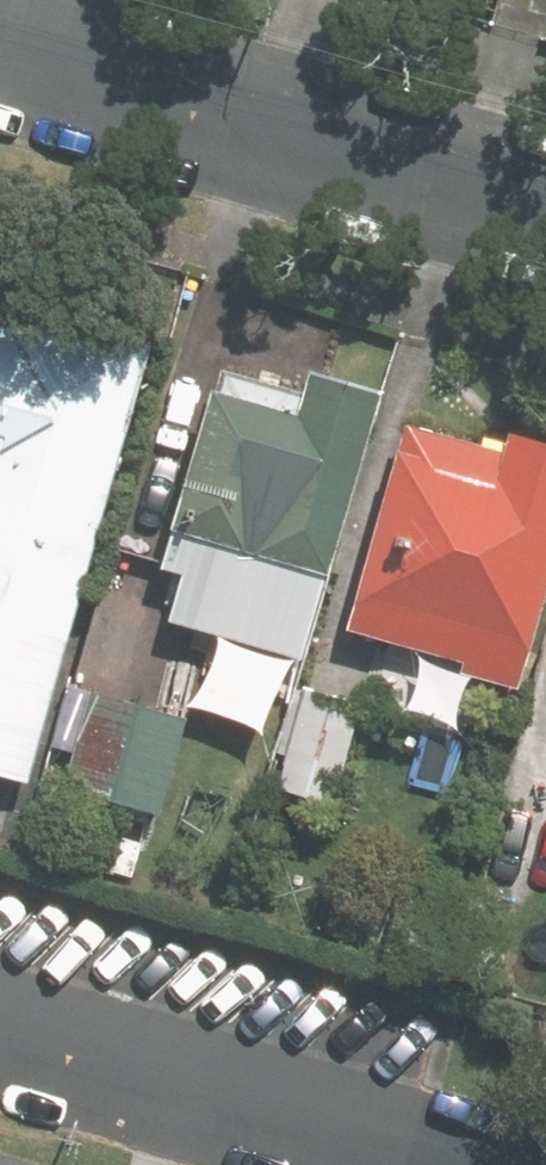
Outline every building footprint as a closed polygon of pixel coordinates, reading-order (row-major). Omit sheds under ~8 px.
[(0,318),(0,773),(29,781),(147,339),(17,304),(12,321),(0,318)] [(217,391),(205,388),(154,562),(182,570),(167,619),(299,657),(376,392),(306,372),(300,392),(223,370),(217,391)] [(406,421),(344,624),(462,660),(459,670),(512,686),(545,575),(545,439),(509,428),(502,450),(406,421)] [(361,697),(304,681),(277,784),(334,799),(361,697)] [(188,717),(89,687),(60,783),(158,812),(188,717)] [(516,788),(472,956),(505,964),(519,913),(539,919),(545,892),(545,795),(516,788)]
